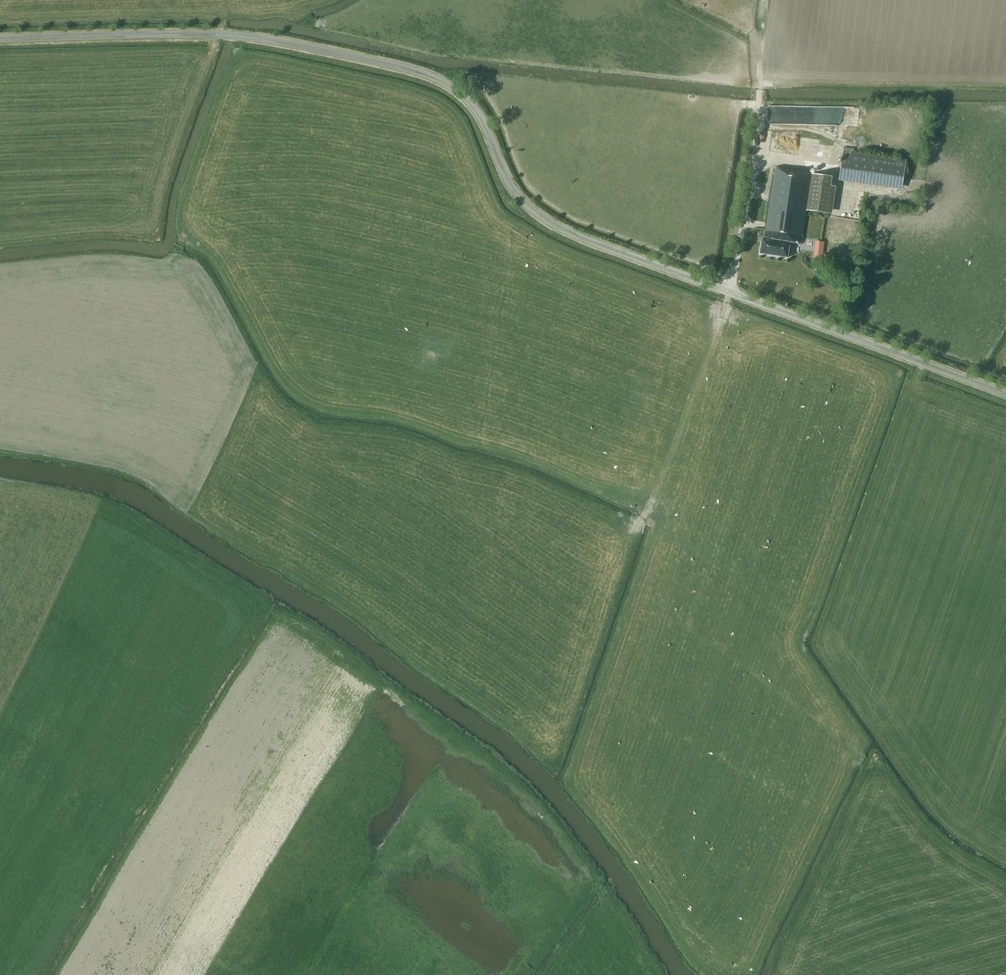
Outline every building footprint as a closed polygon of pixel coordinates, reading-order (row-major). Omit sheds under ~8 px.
[(839,180),(902,189),(906,160),(853,152),(854,148),(844,147),(839,180)] [(806,210),(826,213),(832,176),(775,167),(765,230),(766,230),(765,237),(762,237),(760,253),(770,255),(770,256),(777,257),(777,256),(787,258),(789,242),(801,244),(806,210)] [(813,260),(822,261),(823,253),(814,252),(813,260)]
